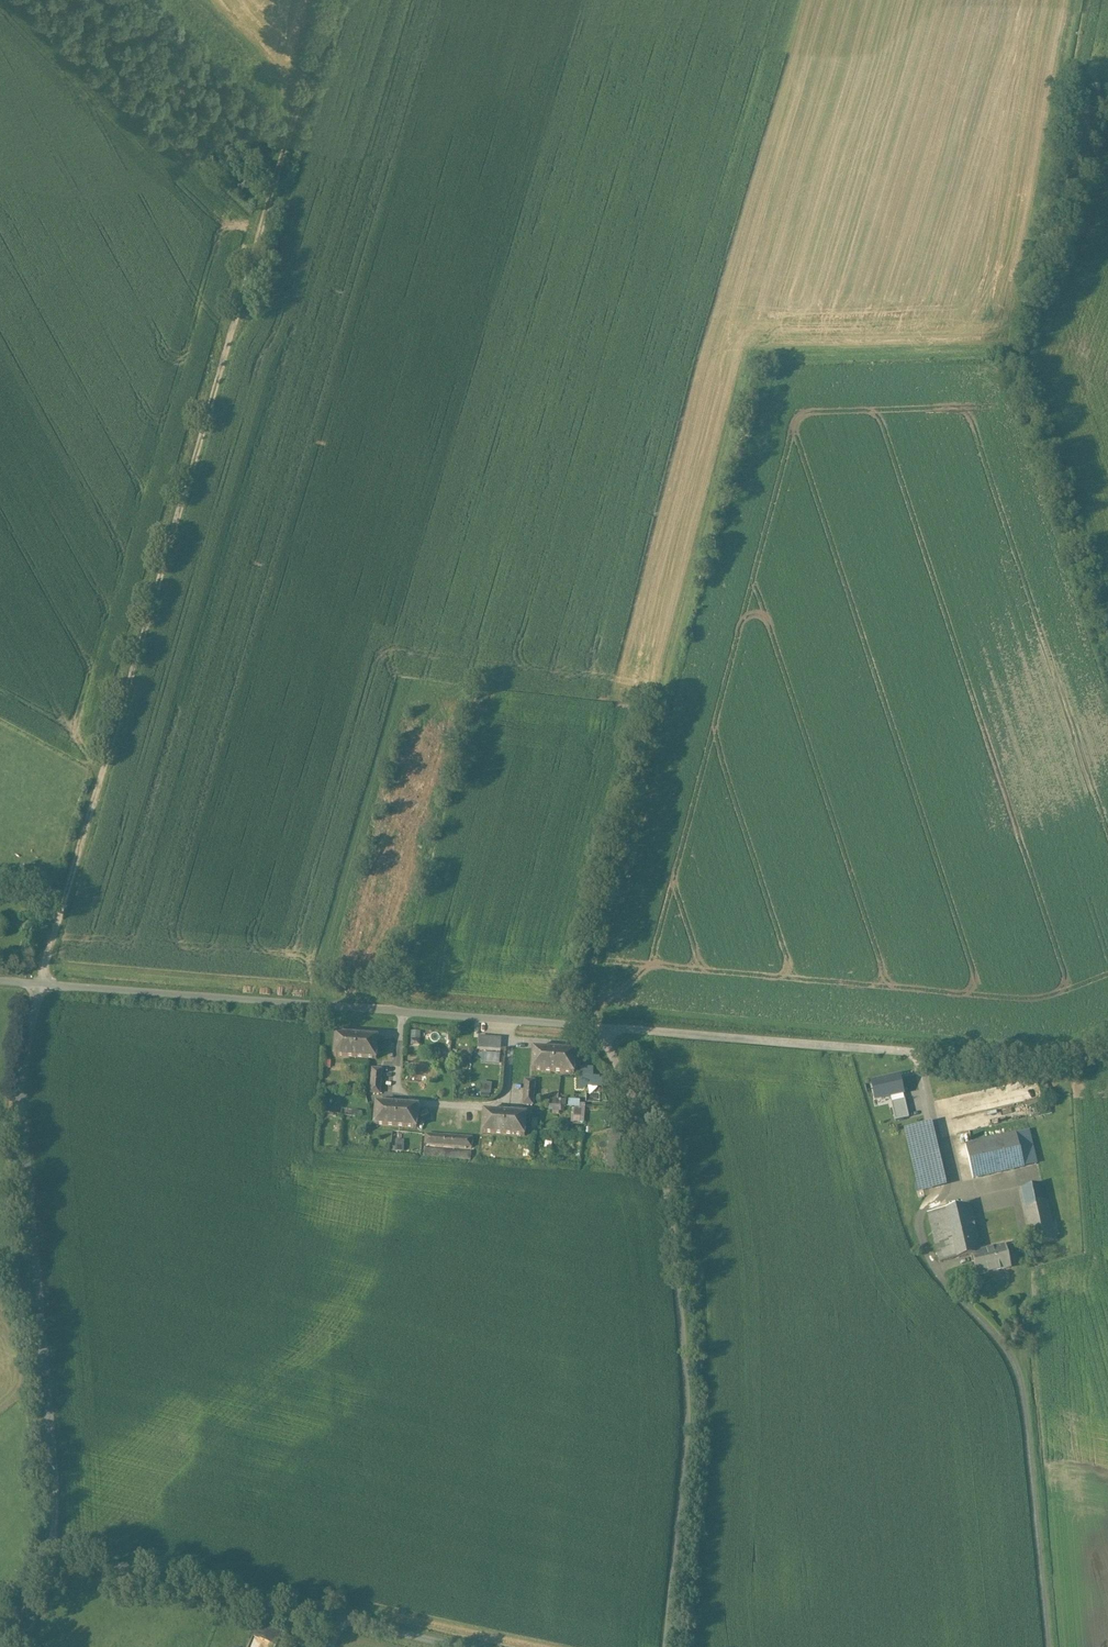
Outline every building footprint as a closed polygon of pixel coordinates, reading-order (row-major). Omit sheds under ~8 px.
[(378,1036),(335,1033),(334,1055),(376,1058),(378,1036)] [(501,1038),(479,1037),(478,1049),(500,1050),(501,1038)] [(576,1051),(533,1048),(532,1070),(574,1073),(576,1051)] [(599,1089),(601,1076),(594,1075),(596,1068),(586,1066),(582,1086),(599,1089)] [(382,1068),(372,1068),(370,1092),(380,1093),(382,1068)] [(899,1075),(871,1081),(875,1099),(904,1093),(899,1075)] [(535,1079),(525,1079),(523,1103),(533,1104),(535,1079)] [(482,1092),(493,1092),(493,1081),(482,1081),(482,1092)] [(905,1098),(891,1101),(895,1120),(909,1117),(905,1098)] [(418,1105),(376,1102),(374,1124),(417,1127),(418,1105)] [(526,1113),(484,1110),(482,1132),(525,1135),(526,1113)] [(1003,1134),(1000,1123),(968,1131),(971,1142),(1003,1134)] [(926,1124),(908,1128),(923,1189),(940,1185),(926,1124)] [(1016,1132),(965,1144),(973,1178),(1024,1166),(1016,1132)] [(472,1137),(426,1133),(425,1143),(472,1146),(472,1137)] [(471,1153),(425,1149),(424,1155),(471,1159),(471,1153)] [(1042,1182),(1021,1187),(1033,1244),(1054,1239),(1042,1182)] [(970,1203),(928,1213),(940,1262),(973,1254),(981,1252),(981,1251),(980,1248),(970,1203)] [(1005,1245),(981,1251),(981,1252),(973,1254),(977,1275),(1011,1267),(1005,1245)] [(310,1637),(283,1628),(280,1636),(307,1645),(310,1637)]
